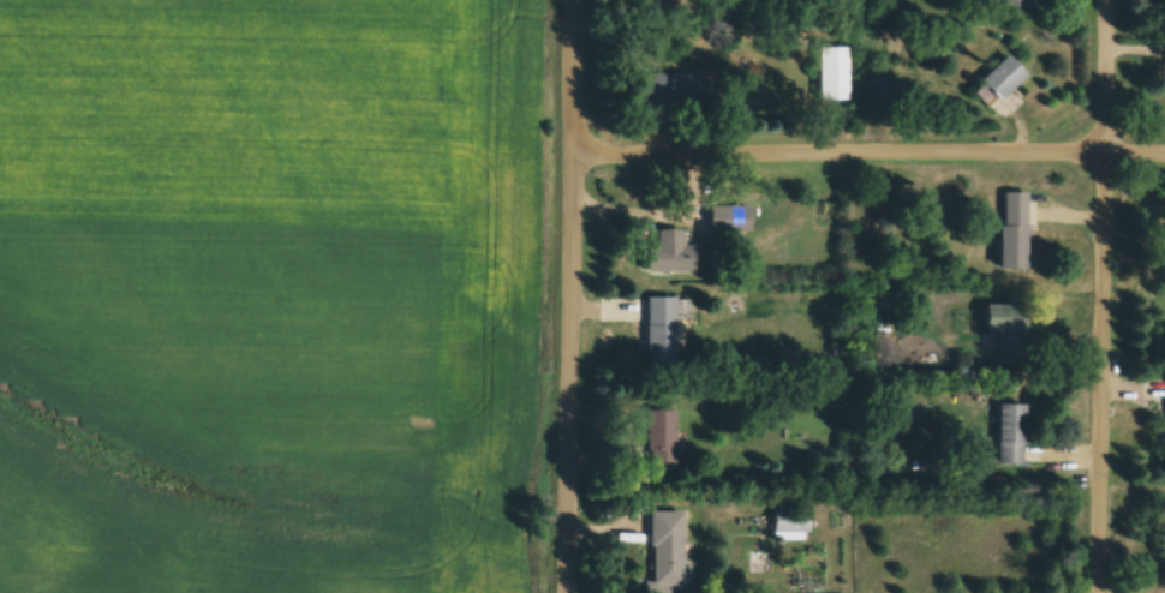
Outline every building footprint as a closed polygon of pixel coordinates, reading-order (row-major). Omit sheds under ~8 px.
[(1002,9),(1029,9),(1029,0),(1002,0),(1002,9)] [(821,101),(849,101),(849,49),(821,49),(821,101)] [(982,83),(985,87),(979,93),(989,103),(996,97),(1002,103),(1029,75),(1009,56),(982,83)] [(651,103),(706,103),(706,76),(651,76),(651,103)] [(892,82),(872,82),(872,100),(892,100),(892,82)] [(1003,271),(1028,271),(1028,193),(1003,193),(1003,271)] [(712,233),(753,233),(753,207),(712,207),(712,233)] [(649,247),(649,274),(697,274),(697,247),(686,247),(686,232),(659,232),(659,247),(649,247)] [(649,299),(649,370),(677,370),(677,299),(649,299)] [(1027,307),(988,307),(988,335),(999,335),(999,355),(1027,355),(1027,307)] [(1026,406),(1000,406),(1000,466),(1026,466),(1026,406)] [(649,471),(677,471),(677,412),(649,412),(649,471)] [(775,542),(810,542),(810,513),(775,513),(775,542)] [(645,537),(668,537),(668,517),(645,517),(645,537)] [(647,592),(685,592),(685,542),(654,542),(655,584),(647,584),(647,592)]
